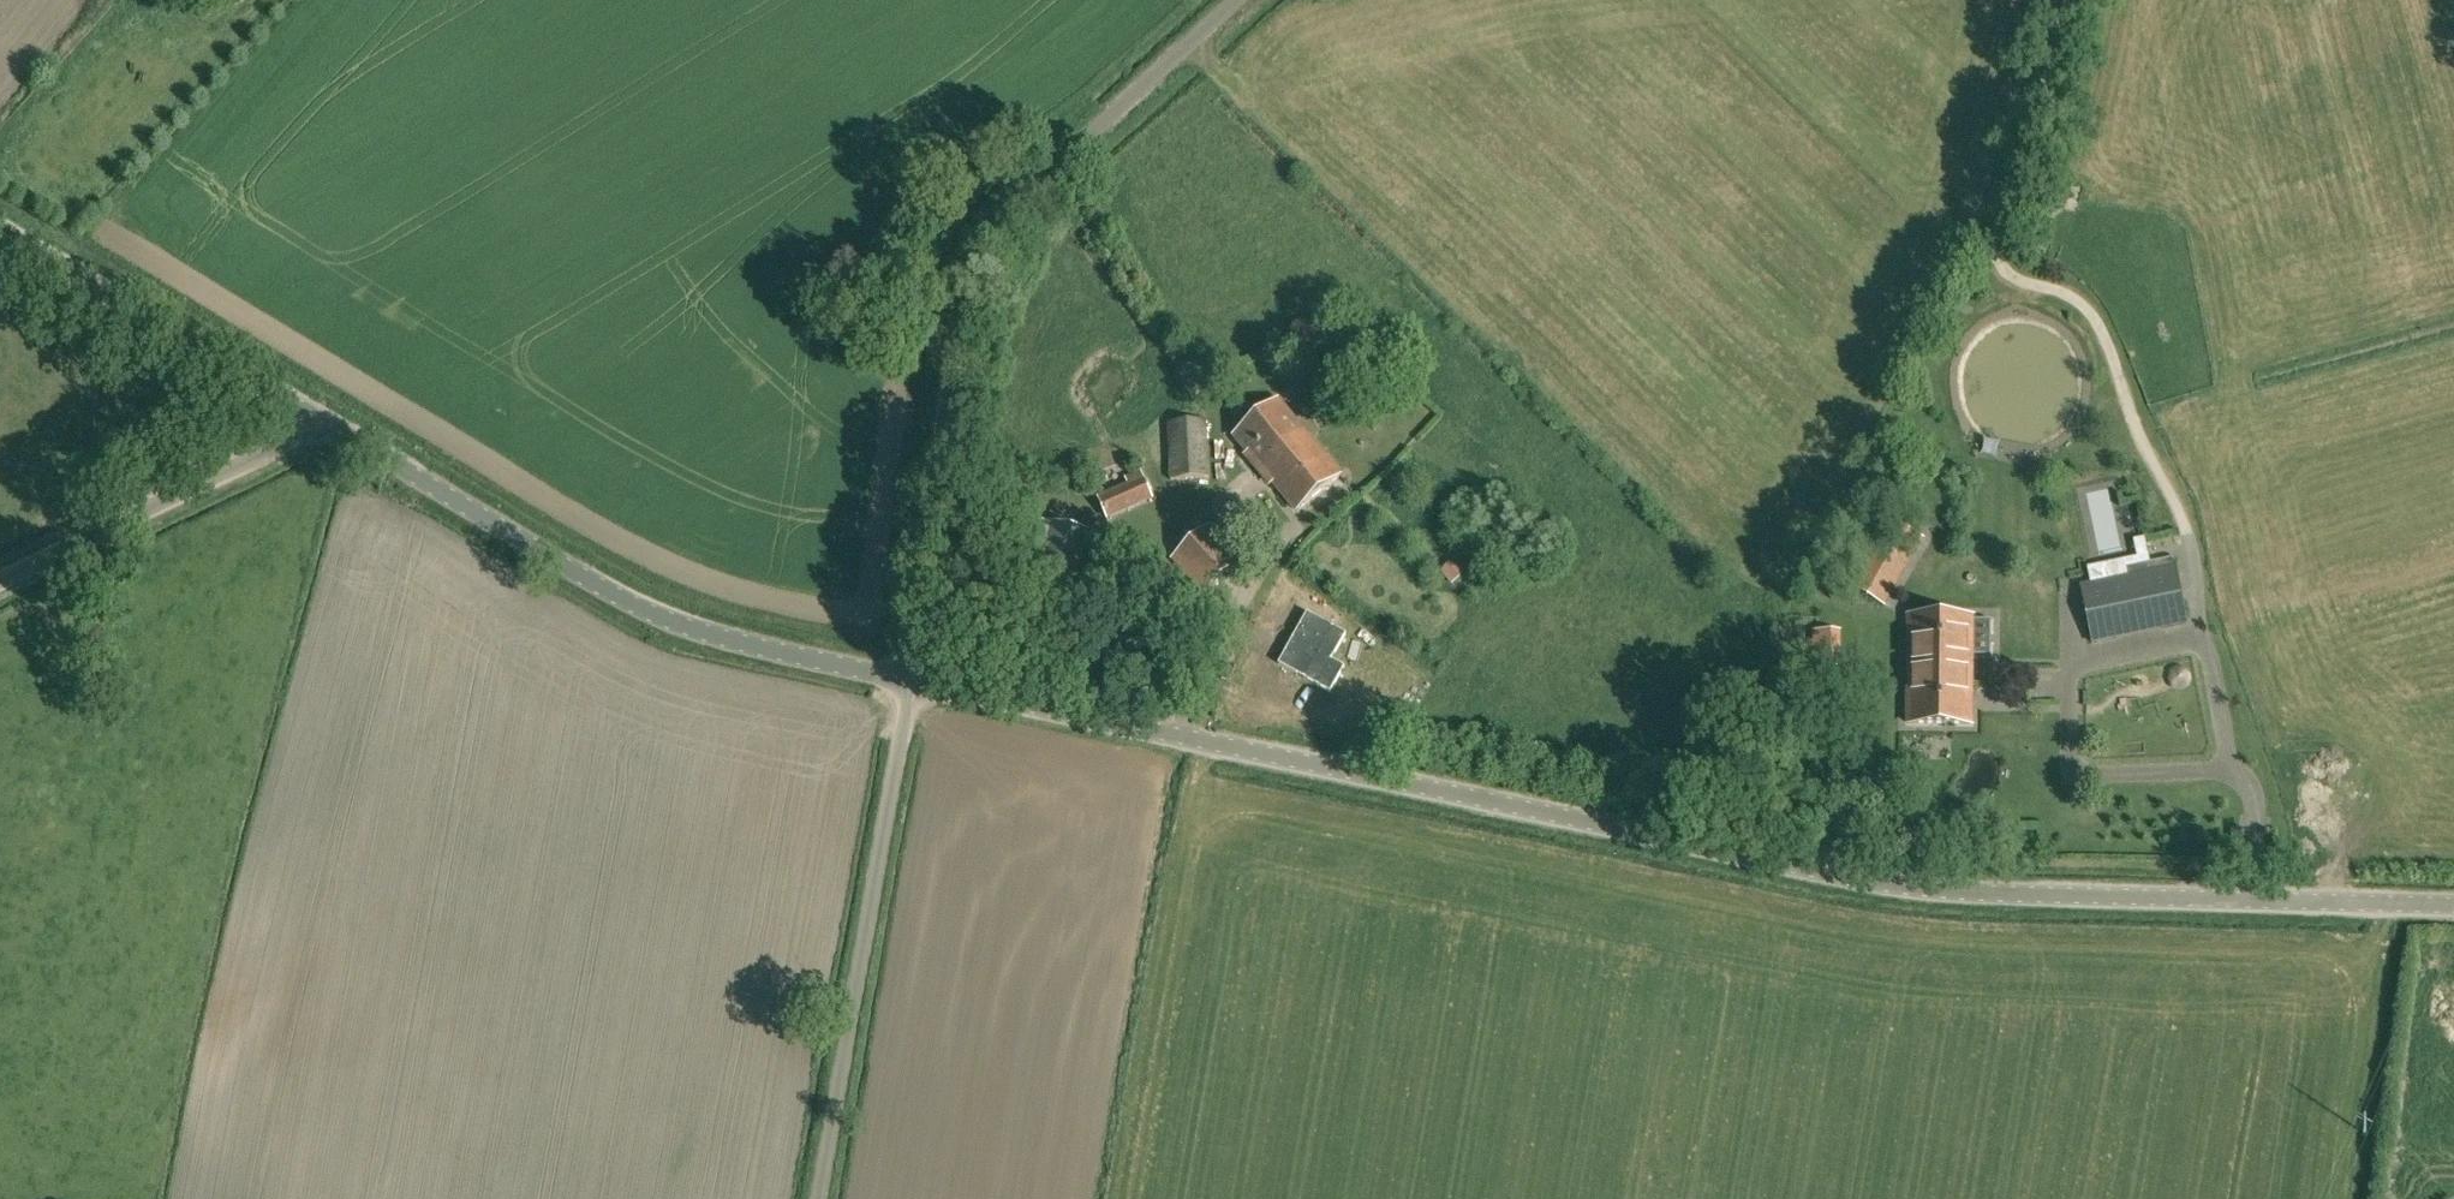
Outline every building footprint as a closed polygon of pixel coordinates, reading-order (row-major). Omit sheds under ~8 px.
[(1266,473),(1309,438),(1277,399),(1234,435),(1266,473)] [(1209,478),(1207,421),(1168,422),(1171,480),(1209,478)] [(1340,476),(1309,438),(1266,473),(1297,512),(1340,476)] [(1144,478),(1099,498),(1107,517),(1153,497),(1144,478)] [(1084,545),(1087,530),(1029,519),(1020,565),(1033,568),(1026,601),(1032,602),(1027,630),(1058,635),(1063,610),(1069,611),(1073,595),(1091,599),(1102,550),(1084,545)] [(1241,561),(1208,526),(1173,558),(1205,593),(1241,561)] [(2133,540),(2137,558),(2139,565),(2150,562),(2145,538),(2133,540)] [(2176,568),(2081,588),(2093,645),(2188,625),(2176,568)] [(1909,723),(1972,724),(1974,618),(1910,617),(1909,723)] [(1815,666),(1834,666),(1834,632),(1816,632),(1815,666)]
